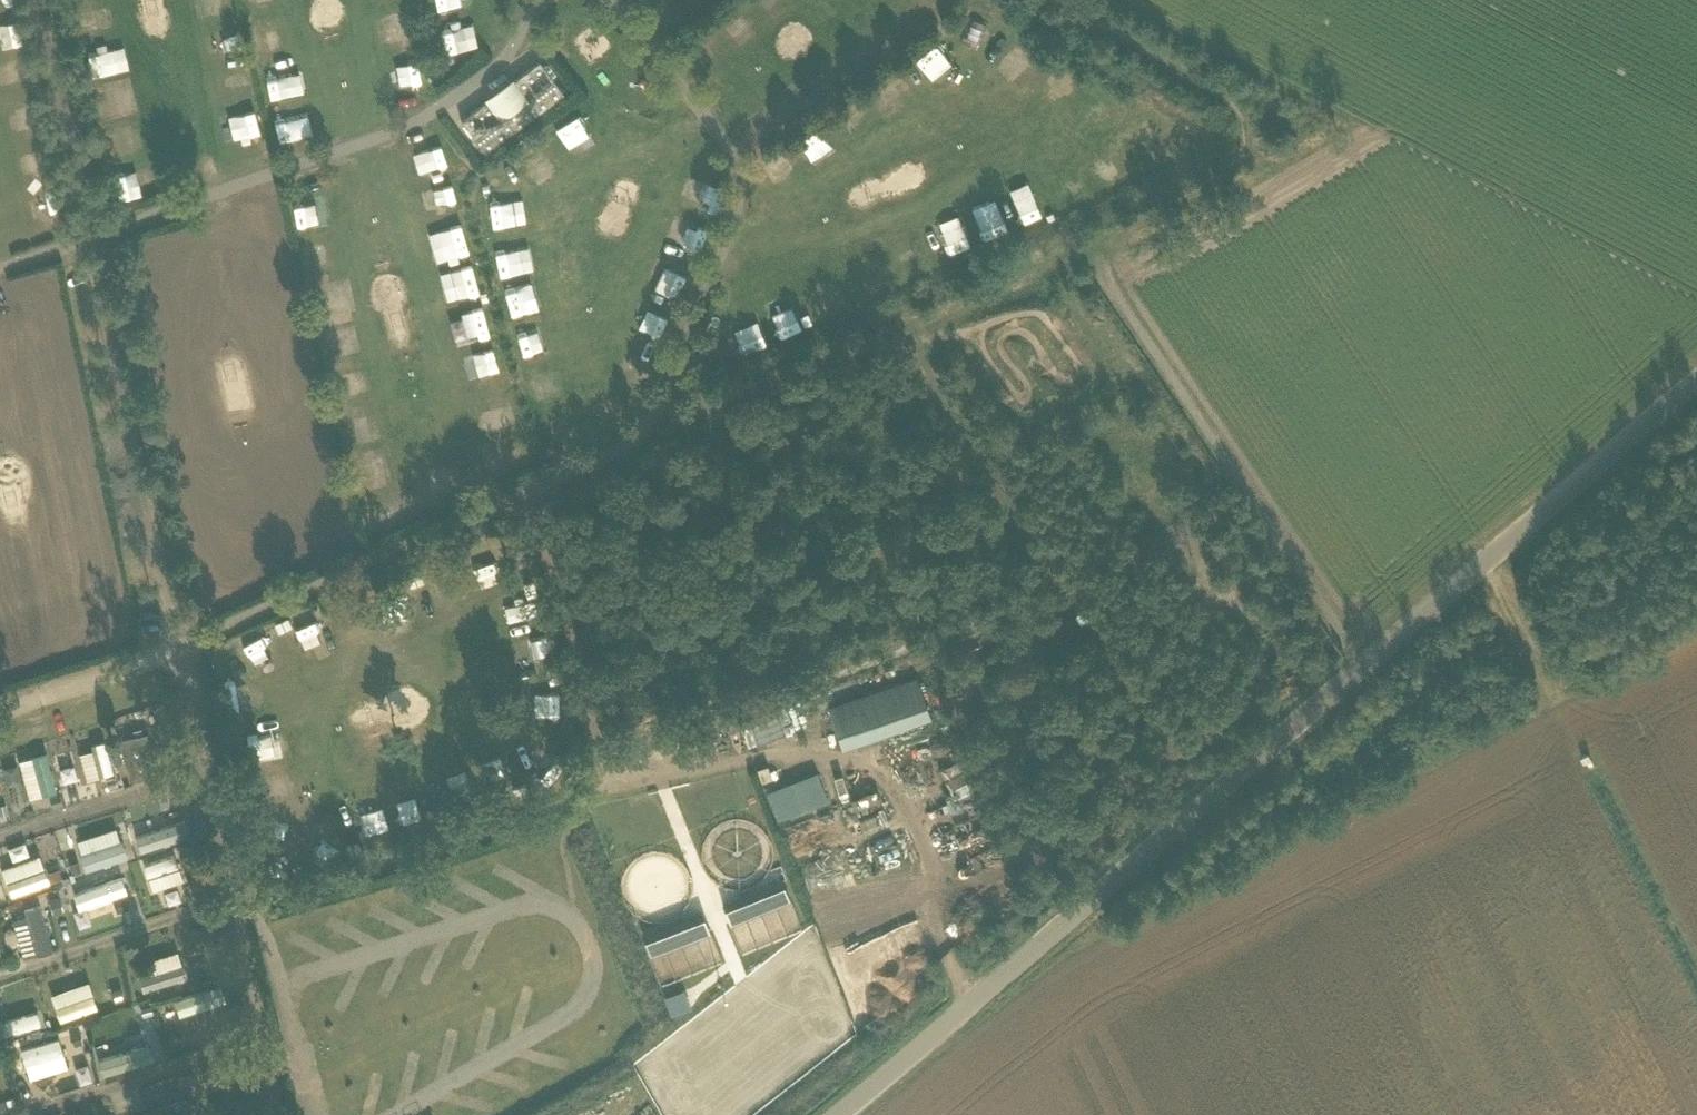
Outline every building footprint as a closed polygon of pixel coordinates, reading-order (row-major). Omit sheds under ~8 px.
[(975,47),(988,48),(991,13),(966,10),(963,40),(975,41),(975,47)] [(120,70),(119,49),(86,50),(87,72),(120,70)] [(415,59),(392,65),(398,87),(421,82),(415,59)] [(539,61),(513,80),(514,81),(486,102),(485,101),(460,120),(484,153),(563,93),(539,61)] [(253,107),(216,114),(221,138),(258,131),(253,107)] [(101,132),(105,153),(139,146),(135,125),(101,132)] [(143,168),(109,180),(116,201),(150,189),(143,168)] [(496,190),(490,207),(509,213),(515,196),(496,190)] [(25,280),(28,299),(58,293),(54,274),(25,280)] [(785,295),(764,305),(779,337),(800,327),(785,295)] [(728,320),(742,351),(764,341),(750,310),(728,320)] [(287,535),(266,544),(280,574),(301,565),(287,535)] [(205,578),(211,599),(229,594),(224,573),(205,578)] [(844,747),(930,716),(915,676),(829,707),(844,747)] [(744,714),(753,740),(792,727),(783,701),(744,714)] [(488,745),(474,748),(478,775),(492,772),(488,745)] [(18,755),(23,796),(54,792),(49,751),(18,755)] [(767,791),(778,820),(828,800),(817,772),(767,791)] [(108,787),(118,785),(116,777),(106,780),(108,787)] [(402,821),(423,811),(408,778),(386,788),(402,821)] [(366,831),(385,824),(374,793),(355,800),(366,831)] [(60,794),(50,797),(53,808),(64,804),(60,794)] [(125,810),(131,830),(150,825),(144,805),(125,810)] [(7,806),(0,808),(0,812),(1,816),(9,815),(7,806)] [(133,831),(135,848),(168,844),(166,831),(183,829),(182,820),(148,825),(148,829),(133,831)] [(115,825),(72,839),(82,869),(125,855),(115,825)] [(184,851),(188,864),(198,861),(194,848),(184,851)] [(9,896),(47,880),(35,852),(0,867),(0,874),(9,896)] [(171,854),(141,863),(149,887),(179,878),(171,854)] [(81,872),(78,861),(69,864),(72,874),(81,872)] [(63,878),(60,869),(47,873),(50,882),(63,878)] [(68,891),(78,925),(90,921),(85,905),(124,892),(118,875),(68,891)] [(731,924),(789,900),(780,880),(723,903),(731,924)] [(63,911),(60,895),(49,898),(53,913),(63,911)] [(19,950),(47,948),(45,903),(16,905),(19,950)] [(642,936),(651,956),(708,933),(700,912),(642,936)] [(135,976),(141,992),(185,975),(175,948),(142,961),(146,972),(135,976)] [(88,979),(48,990),(56,1019),(95,1009),(88,979)] [(106,1044),(159,1030),(151,1003),(99,1018),(106,1044)] [(39,1024),(35,1009),(0,1017),(0,1033),(39,1024)] [(83,1044),(80,1030),(70,1033),(74,1047),(83,1044)] [(167,1032),(170,1044),(180,1041),(177,1030),(167,1032)] [(57,1036),(18,1047),(27,1077),(66,1066),(57,1036)] [(97,1070),(148,1064),(146,1046),(95,1052),(97,1070)]
